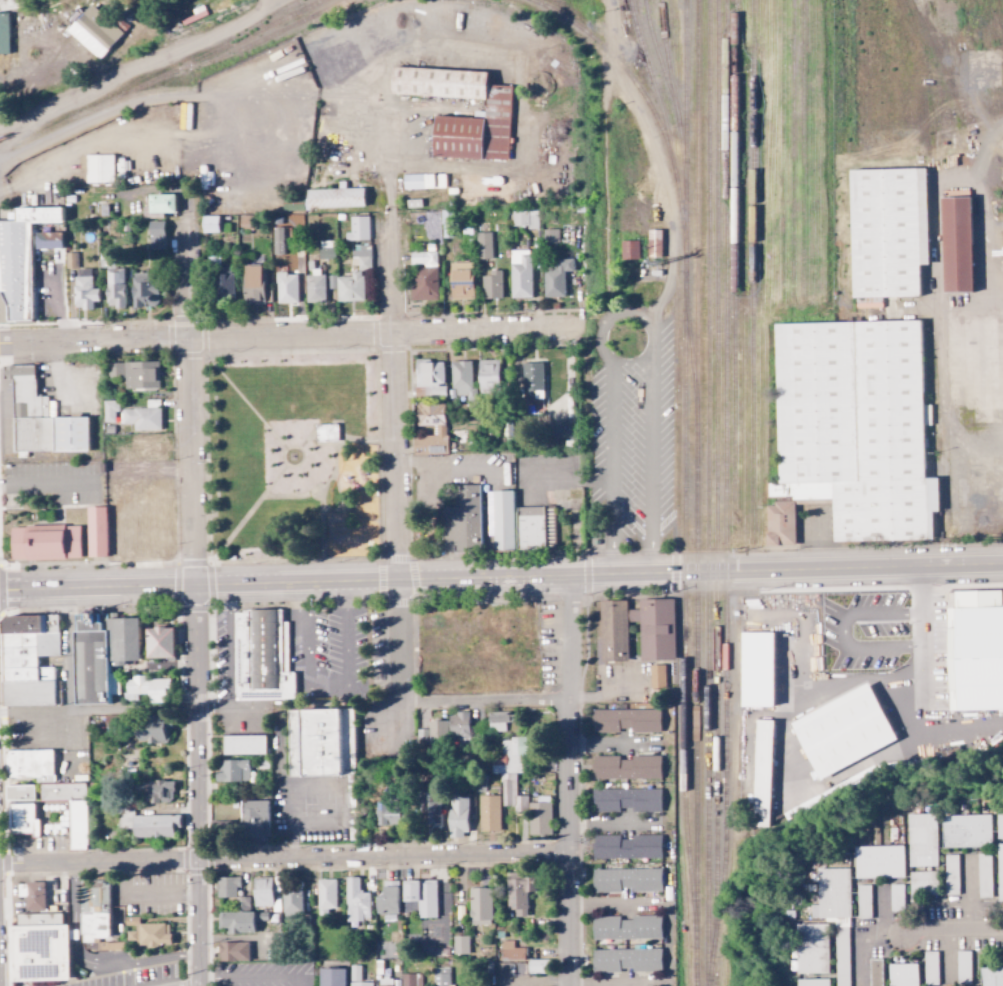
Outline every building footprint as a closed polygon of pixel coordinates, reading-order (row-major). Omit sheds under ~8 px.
[(120,20),(115,25),(91,3),(66,30),(98,59),(128,26),(120,20)] [(8,53),(7,12),(0,12),(0,53),(8,53)] [(493,101),(398,96),(400,68),(494,73),(493,101)] [(521,88),(517,163),(493,162),(497,87),(521,88)] [(441,118),(439,159),(489,162),(491,121),(441,118)] [(113,182),(112,154),(85,155),(86,182),(113,182)] [(848,171),(925,169),(927,265),(918,265),(919,297),(851,299),(848,171)] [(445,188),(445,173),(403,175),(403,189),(445,188)] [(363,188),(305,189),(305,208),(364,206),(363,188)] [(148,194),(148,213),(175,212),(174,194),(148,194)] [(945,199),(975,198),(977,292),(947,293),(945,199)] [(61,222),(61,206),(14,207),(14,220),(0,221),(0,305),(4,305),(4,320),(32,320),(30,223),(61,222)] [(538,210),(512,211),(512,227),(538,227),(538,210)] [(218,232),(218,216),(202,215),(202,232),(218,232)] [(349,217),(350,232),(345,233),(345,240),(368,240),(368,216),(349,217)] [(163,221),(148,221),(148,250),(164,249),(163,221)] [(558,242),(558,229),(543,229),(543,242),(558,242)] [(661,230),(647,229),(647,257),(661,257),(661,230)] [(35,249),(52,249),(53,263),(63,263),(62,232),(34,232),(35,249)] [(491,232),(476,233),(477,259),(492,259),(491,232)] [(638,240),(620,240),(621,260),(638,260),(638,240)] [(335,241),(320,242),(320,248),(319,248),(319,259),(335,258),(335,241)] [(352,268),(370,269),(371,246),(353,245),(352,268)] [(532,297),(531,250),(510,250),(510,298),(532,297)] [(66,268),(77,268),(77,252),(65,253),(66,268)] [(410,252),(410,266),(411,266),(411,301),(437,301),(437,252),(410,252)] [(233,270),(219,270),(219,256),(210,256),(212,300),(234,300),(233,270)] [(573,259),(550,259),(550,269),(543,269),(544,297),(565,296),(564,272),(573,271),(573,259)] [(106,267),(106,307),(124,307),(124,268),(114,268),(114,260),(99,260),(99,268),(106,267)] [(472,262),(450,263),(450,300),(473,299),(472,262)] [(263,265),(243,265),(242,304),(262,304),(263,265)] [(306,302),(324,302),(323,268),(311,269),(311,275),(305,275),(306,302)] [(98,288),(91,288),(91,269),(80,269),(80,276),(73,276),(73,309),(93,309),(93,301),(98,301),(98,288)] [(337,302),(363,301),(362,271),(351,272),(351,276),(336,277),(337,302)] [(132,306),(158,306),(157,272),(131,273),(132,306)] [(297,302),(296,273),(276,274),(276,303),(297,302)] [(482,299),(502,298),(501,273),(481,274),(482,299)] [(929,322),(778,326),(782,484),(772,484),(774,547),(803,546),(802,506),(839,505),(840,544),(942,541),(941,513),(948,512),(947,479),(934,479),(929,322)] [(415,394),(443,394),(443,360),(414,361),(415,394)] [(471,388),(471,360),(451,361),(452,395),(466,395),(466,401),(476,400),(475,388),(471,388)] [(498,360),(477,360),(477,393),(499,392),(498,360)] [(158,361),(107,363),(107,380),(124,379),(124,389),(159,388),(158,361)] [(542,363),(522,363),(522,399),(542,399),(542,363)] [(88,451),(87,416),(48,417),(47,396),(35,396),(34,365),(6,365),(7,379),(12,379),(13,452),(88,451)] [(160,430),(159,399),(145,400),(145,408),(120,409),(120,424),(133,424),(133,430),(160,430)] [(103,423),(114,422),(114,412),(118,412),(118,400),(103,401),(103,423)] [(416,426),(432,426),(432,435),(412,436),(413,448),(428,448),(428,454),(445,454),(445,404),(416,404),(416,426)] [(576,437),(576,421),(552,421),(553,438),(576,437)] [(479,484),(453,485),(454,496),(442,496),(443,553),(481,552),(479,484)] [(170,485),(149,485),(149,501),(129,501),(129,510),(116,511),(117,556),(172,554),(170,485)] [(513,491),(487,491),(487,536),(493,536),(493,550),(514,550),(513,491)] [(516,507),(517,548),(545,547),(544,506),(516,507)] [(105,507),(86,507),(87,557),(106,557),(105,507)] [(10,558),(10,527),(78,526),(79,557),(10,558)] [(943,589),(946,710),(1002,709),(1002,587),(943,589)] [(639,612),(628,612),(627,601),(600,602),(602,662),(628,661),(627,623),(640,623),(641,662),(676,661),(675,611),(639,612)] [(72,609),(75,693),(112,692),(110,607),(72,609)] [(233,611),(235,698),(292,697),(290,610),(233,611)] [(11,616),(6,621),(7,634),(35,633),(34,615),(11,616)] [(58,615),(34,615),(35,633),(59,633),(58,615)] [(145,628),(146,659),(174,658),(173,627),(145,628)] [(740,707),(773,707),(774,632),(741,632),(740,707)] [(665,665),(650,665),(650,689),(665,688),(665,665)] [(169,679),(145,679),(145,677),(124,677),(125,701),(137,700),(137,694),(147,694),(148,703),(166,703),(165,688),(169,688),(169,679)] [(897,742),(869,682),(788,721),(816,780),(897,742)] [(289,777),(355,775),(353,708),(287,710),(289,777)] [(660,710),(592,710),(592,732),(660,732),(660,710)] [(505,731),(504,723),(513,722),(513,712),(488,713),(488,732),(505,731)] [(449,739),(469,738),(468,713),(448,713),(449,739)] [(773,720),(756,720),(753,827),(769,828),(773,720)] [(136,743),(164,742),(164,721),(135,722),(136,743)] [(429,721),(428,743),(447,744),(447,721),(429,721)] [(223,755),(265,754),(264,735),(222,736),(223,755)] [(502,807),(514,806),(514,812),(527,812),(527,796),(516,796),(515,773),(532,773),(531,737),(503,738),(504,765),(491,765),(492,774),(501,774),(502,807)] [(6,750),(6,763),(3,763),(3,778),(35,777),(35,783),(53,782),(53,750),(6,750)] [(660,756),(630,756),(630,760),(619,760),(619,756),(593,756),(593,779),(660,780),(660,756)] [(248,760),(220,760),(220,772),(215,772),(215,782),(249,782),(248,760)] [(173,782),(133,781),(132,803),(172,804),(173,782)] [(68,850),(86,850),(85,783),(39,784),(39,801),(68,801),(68,850)] [(5,800),(34,800),(34,785),(5,785),(5,800)] [(661,811),(660,789),(592,790),(593,812),(661,811)] [(466,837),(467,797),(449,796),(448,837),(466,837)] [(499,796),(479,796),(479,832),(499,832),(499,796)] [(242,801),(243,840),(269,839),(268,800),(242,801)] [(428,802),(429,828),(441,828),(441,802),(428,802)] [(529,836),(551,835),(550,802),(528,803),(529,836)] [(6,804),(6,837),(35,837),(35,803),(6,804)] [(376,825),(399,825),(399,803),(376,803),(376,825)] [(179,815),(133,815),(133,809),(118,809),(118,829),(132,829),(132,838),(173,838),(173,827),(179,827),(179,815)] [(909,867),(937,867),(936,814),(908,815),(909,867)] [(942,848),(991,847),(990,815),(941,816),(942,848)] [(620,835),(592,836),(593,858),(661,857),(661,836),(620,837),(620,835)] [(854,847),(855,878),(904,877),(903,846),(854,847)] [(979,898),(992,897),(990,854),(977,855),(979,898)] [(958,855),(944,855),(945,895),(959,895),(958,855)] [(592,893),(661,891),(661,868),(591,870),(592,893)] [(848,869),(817,869),(818,905),(810,905),(810,918),(825,918),(825,922),(834,922),(836,985),(850,985),(848,869)] [(938,895),(937,871),(909,872),(910,896),(938,895)] [(526,893),(534,892),(534,874),(506,874),(507,910),(515,910),(515,917),(527,917),(526,893)] [(239,877),(216,877),(217,898),(236,897),(236,888),(240,888),(239,877)] [(370,921),(369,893),(359,893),(358,877),(345,877),(345,922),(370,921)] [(254,907),(272,906),(271,878),(253,878),(254,907)] [(335,879),(316,880),(317,916),(327,916),(326,909),(336,909),(335,879)] [(397,881),(383,881),(383,896),(376,897),(377,914),(383,914),(384,920),(398,920),(397,881)] [(436,881),(420,881),(403,881),(403,902),(418,902),(418,918),(436,918),(436,881)] [(44,910),(43,883),(16,883),(17,898),(24,898),(24,911),(44,910)] [(871,918),(870,885),(856,885),(857,919),(871,918)] [(903,885),(889,885),(890,911),(903,911),(903,885)] [(491,925),(491,888),(469,888),(470,925),(491,925)] [(301,914),(301,889),(283,889),(282,914),(301,914)] [(253,912),(217,913),(218,929),(227,928),(227,934),(254,933),(253,912)] [(267,923),(267,913),(254,912),(254,923),(267,923)] [(68,981),(67,924),(62,924),(61,913),(16,915),(16,926),(5,926),(6,982),(68,981)] [(661,939),(661,915),(632,916),(633,920),(620,920),(620,917),(591,917),(592,940),(661,939)] [(139,946),(169,946),(169,924),(138,924),(139,946)] [(828,974),(827,924),(795,924),(796,947),(790,947),(790,959),(796,959),(796,974),(828,974)] [(468,954),(468,936),(453,937),(453,954),(468,954)] [(525,948),(513,948),(513,941),(502,941),(501,959),(524,960),(525,948)] [(219,961),(249,961),(248,942),(218,943),(219,961)] [(661,949),(592,950),(592,972),(661,971),(661,949)] [(528,960),(528,974),(551,974),(551,960),(528,960)] [(888,964),(888,985),(918,985),(917,964),(888,964)] [(360,983),(360,967),(355,967),(355,973),(351,973),(351,981),(350,981),(350,985),(372,985),(372,982),(360,983)] [(453,985),(450,985),(449,968),(434,969),(435,985),(453,985)] [(980,968),(980,985),(1002,985),(1002,968),(980,968)] [(345,969),(319,969),(319,985),(345,985),(345,969)] [(421,974),(401,974),(401,985),(421,985),(421,974)]
